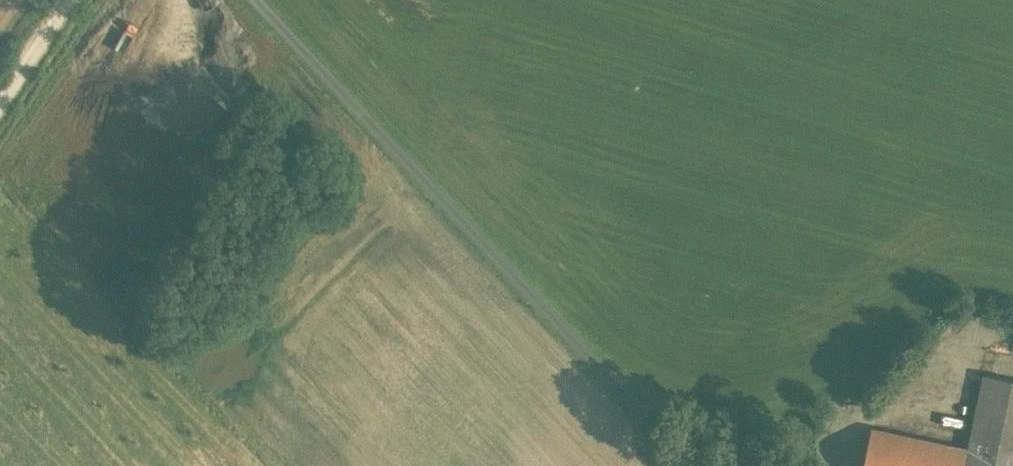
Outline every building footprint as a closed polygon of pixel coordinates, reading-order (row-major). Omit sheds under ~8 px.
[(966,465),(1012,465),(1012,379),(985,373),(969,450),(966,465)] [(872,429),(864,465),(966,465),(969,450),(872,429)]
